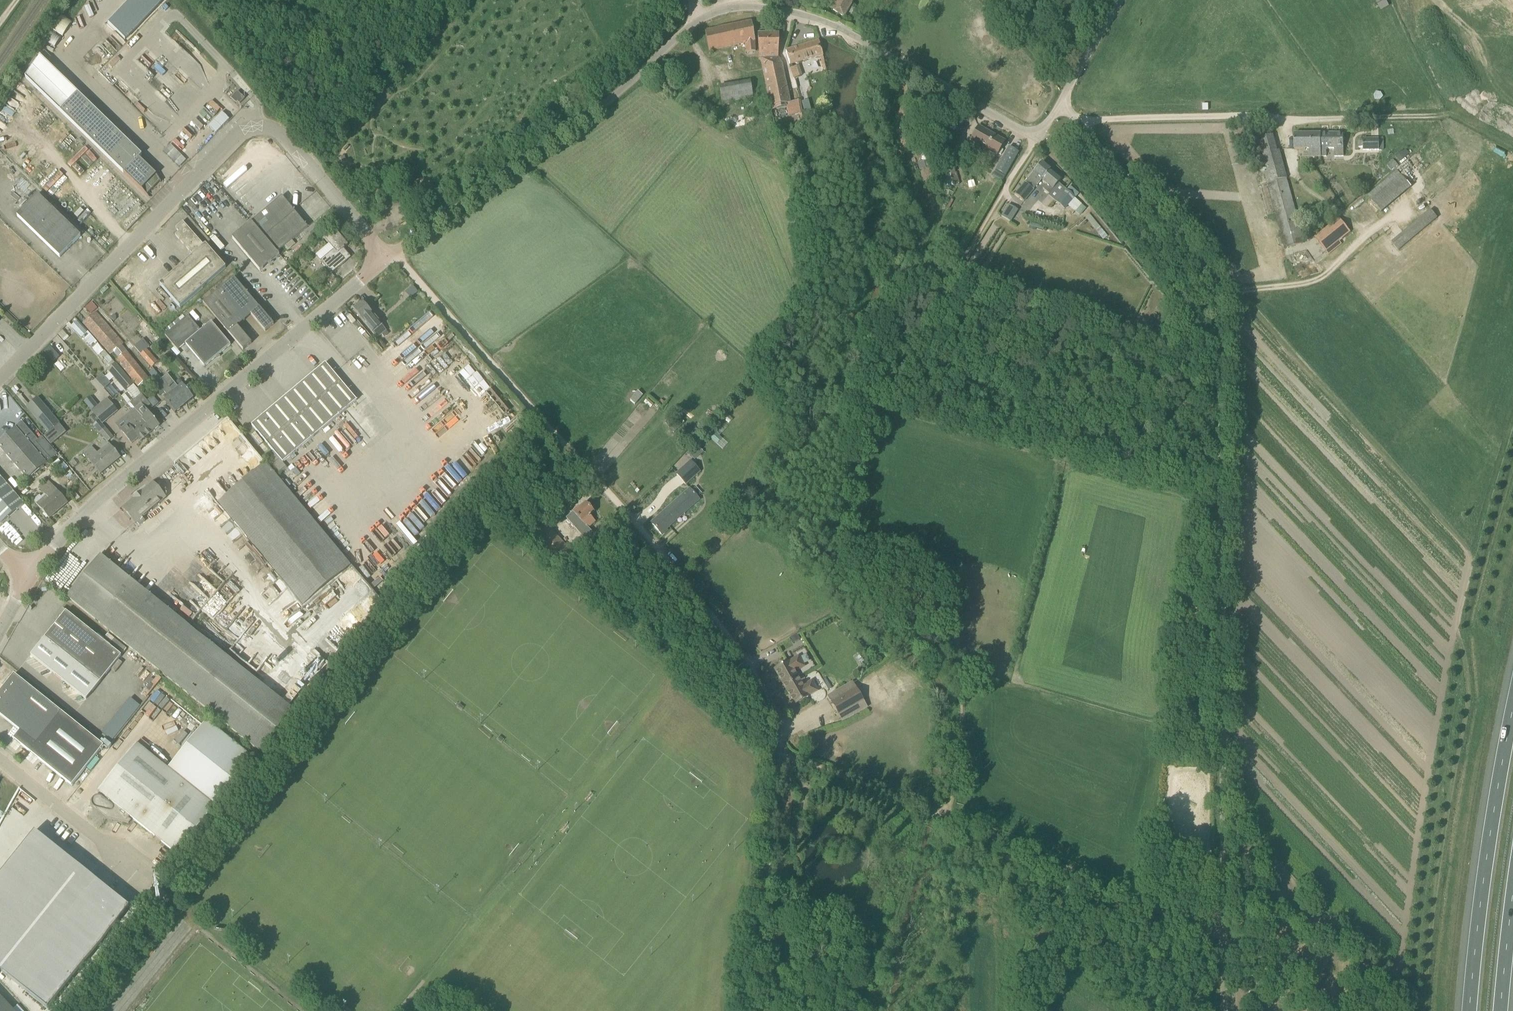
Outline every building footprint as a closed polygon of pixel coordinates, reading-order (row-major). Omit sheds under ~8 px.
[(830,8),(833,10),(844,17),(854,0),(835,0),(830,8)] [(757,51),(756,44),(752,21),(706,31),(705,32),(710,54),(711,54),(710,51),(746,43),(748,53),(757,51)] [(779,58),(779,33),(759,33),(760,59),(762,59),(776,59),(779,58)] [(790,65),(824,55),(820,41),(786,51),(790,65)] [(124,173),(138,159),(142,155),(40,56),(26,78),(124,173)] [(788,93),(782,65),(781,64),(777,65),(776,59),(762,59),(769,96),(788,93)] [(790,68),(793,78),(803,75),(799,65),(790,68)] [(665,89),(671,84),(667,80),(662,85),(665,89)] [(750,81),(743,82),(746,99),(753,98),(750,81)] [(232,98),(237,103),(238,102),(240,104),(246,98),(238,91),(232,98)] [(769,96),(771,107),(791,103),(788,93),(769,96)] [(801,101),(794,103),(796,115),(800,115),(804,114),(801,101)] [(1005,141),(979,127),(971,141),(997,156),(1005,141)] [(1335,156),(1344,156),(1344,133),(1321,134),(1322,156),(1327,156),(1327,149),(1335,148),(1335,156)] [(1321,134),(1295,134),(1295,149),(1310,149),(1310,157),(1322,157),(1321,134)] [(1286,248),(1296,246),(1304,243),(1295,208),(1279,150),(1277,151),(1273,135),(1252,141),(1263,182),(1267,180),(1286,248)] [(1363,150),(1384,149),(1384,139),(1363,139),(1363,142),(1359,142),(1359,148),(1363,148),(1363,150)] [(171,145),(164,152),(171,159),(178,153),(171,145)] [(1009,147),(996,170),(1006,176),(1019,153),(1009,147)] [(1406,156),(1402,152),(1402,151),(1396,156),(1400,162),(1406,157),(1406,156)] [(178,153),(171,159),(179,167),(186,160),(178,153)] [(140,189),(156,173),(150,163),(146,167),(138,159),(124,173),(140,189)] [(1394,159),(1388,165),(1393,171),(1399,165),(1394,159)] [(1049,194),(1062,180),(1051,170),(1052,170),(1043,162),(1029,178),(1038,186),(1042,180),(1047,185),(1043,189),(1049,194)] [(1398,169),(1368,194),(1384,212),(1414,186),(1398,169)] [(1002,183),(1006,176),(996,170),(992,177),(1002,183)] [(954,186),(951,174),(942,177),(945,188),(954,186)] [(1024,202),(1034,190),(1024,182),(1014,193),(1024,202)] [(1082,204),(1075,198),(1075,197),(1066,189),(1061,185),(1058,189),(1063,193),(1056,201),(1065,209),(1068,205),(1076,212),(1082,204)] [(81,236),(38,194),(17,216),(60,258),(81,236)] [(260,271),(267,266),(280,255),(278,253),(308,227),(305,224),(300,219),(300,218),(282,196),(233,238),(260,271)] [(1001,215),(1012,221),(1019,209),(1008,203),(1001,215)] [(1431,210),(1393,243),(1399,250),(1438,218),(1431,210)] [(1338,218),(1307,244),(1318,258),(1346,236),(1348,239),(1352,235),(1338,218)] [(181,309),(225,269),(226,268),(206,245),(204,246),(183,222),(176,228),(181,234),(178,236),(176,235),(193,255),(160,285),(181,309)] [(1030,222),(1029,226),(1043,230),(1044,227),(1030,222)] [(317,228),(310,233),(316,239),(322,234),(319,231),(317,228)] [(330,254),(321,261),(326,267),(332,274),(332,273),(337,268),(338,269),(346,262),(343,258),(346,256),(348,258),(350,256),(344,249),(345,249),(345,248),(348,245),(335,229),(325,237),(324,238),(325,239),(329,244),(324,248),(329,254),(330,254)] [(219,290),(245,321),(252,315),(266,332),(274,325),(260,308),(234,277),(219,290)] [(413,286),(407,291),(412,297),(418,292),(413,286)] [(245,321),(219,290),(204,303),(243,351),(252,343),(238,326),(245,321)] [(387,331),(363,302),(354,310),(377,338),(387,331)] [(148,378),(122,346),(124,344),(102,320),(96,312),(83,323),(111,354),(114,352),(119,358),(116,360),(138,387),(148,378)] [(231,345),(212,322),(201,331),(188,316),(165,335),(178,350),(186,344),(205,366),(231,345)] [(112,321),(109,324),(118,335),(121,332),(112,321)] [(82,337),(87,333),(77,322),(72,326),(76,331),(82,337)] [(69,323),(66,326),(73,333),(76,331),(72,326),(69,323)] [(87,333),(82,337),(91,346),(96,341),(88,332),(87,333)] [(158,362),(147,349),(150,347),(143,339),(134,347),(152,367),(158,362)] [(160,341),(156,345),(160,350),(165,346),(160,341)] [(105,351),(101,355),(108,364),(110,368),(108,370),(126,392),(128,390),(135,399),(132,402),(125,394),(122,397),(133,410),(135,409),(144,420),(143,421),(152,432),(153,432),(155,430),(160,426),(146,408),(137,397),(141,394),(134,385),(135,384),(116,363),(116,364),(105,351)] [(283,463),(357,401),(326,363),(252,425),(274,451),(266,458),(279,473),(287,467),(283,463)] [(102,374),(96,380),(105,389),(111,383),(102,374)] [(194,398),(183,385),(179,388),(168,374),(163,379),(185,406),(194,398)] [(163,379),(157,383),(168,396),(164,400),(175,413),(185,406),(163,379)] [(645,382),(637,391),(642,395),(650,386),(645,382)] [(153,396),(148,400),(154,407),(159,403),(153,396)] [(52,430),(60,424),(38,397),(26,407),(51,438),(47,442),(53,449),(62,442),(52,430)] [(103,424),(118,412),(107,398),(98,405),(91,397),(85,402),(92,410),(91,411),(92,412),(99,421),(103,424)] [(141,441),(152,432),(143,421),(144,420),(135,409),(133,410),(122,418),(127,424),(121,429),(117,425),(132,444),(139,439),(141,441)] [(99,421),(92,412),(88,415),(96,423),(99,421)] [(8,425),(0,418),(0,434),(8,425)] [(108,442),(114,437),(103,424),(99,421),(96,423),(93,425),(100,433),(108,442)] [(51,460),(45,453),(48,451),(46,449),(44,447),(38,440),(22,422),(0,441),(0,447),(28,480),(51,460)] [(42,436),(38,440),(44,447),(46,449),(48,451),(45,453),(51,460),(57,454),(53,449),(47,442),(42,436)] [(101,474),(121,458),(110,444),(98,454),(92,446),(83,453),(101,474)] [(699,446),(690,454),(695,460),(704,452),(699,446)] [(691,461),(677,474),(686,483),(700,471),(691,461)] [(351,566),(284,485),(266,463),(219,502),(304,605),(351,566)] [(0,475),(0,521),(3,523),(25,504),(0,475)] [(46,495),(36,504),(49,519),(68,503),(49,480),(40,488),(46,495)] [(139,493),(135,496),(136,497),(123,508),(128,514),(126,516),(130,521),(132,519),(136,524),(166,498),(153,482),(140,494),(139,493)] [(662,535),(668,529),(667,528),(700,499),(691,489),(652,523),(662,535)] [(72,495),(77,501),(81,498),(76,492),(72,495)] [(574,512),(567,518),(586,541),(593,534),(588,529),(596,522),(591,516),(595,512),(587,503),(581,508),(580,507),(574,512)] [(570,558),(544,527),(535,535),(561,566),(570,558)] [(574,554),(586,544),(577,533),(565,543),(574,554)] [(294,711),(136,584),(101,556),(67,598),(260,753),(294,711)] [(106,643),(72,616),(73,615),(63,609),(51,628),(52,629),(31,655),(87,699),(122,656),(106,643)] [(797,634),(789,638),(792,644),(800,639),(797,634)] [(866,663),(859,653),(854,656),(861,666),(866,663)] [(812,680),(803,685),(801,681),(805,679),(804,676),(799,679),(789,661),(775,669),(795,705),(809,697),(819,691),(812,680)] [(62,712),(14,674),(0,692),(0,715),(20,731),(13,739),(72,786),(104,746),(62,712)] [(869,708),(865,701),(854,682),(828,696),(843,722),(869,708)] [(168,769),(216,807),(253,759),(206,721),(168,769)] [(216,807),(168,769),(137,743),(99,791),(107,798),(131,817),(177,854),(216,807)] [(131,817),(107,798),(106,799),(102,797),(101,796),(100,796),(99,796),(98,796),(97,796),(96,796),(95,797),(94,798),(94,799),(93,800),(93,801),(92,802),(92,803),(93,804),(93,805),(93,806),(94,807),(95,808),(96,808),(97,809),(108,811),(109,818),(109,819),(130,823),(132,821),(129,819),(131,817)] [(0,872),(0,971),(36,1006),(128,913),(100,885),(86,899),(64,878),(78,864),(43,829),(0,872)] [(165,902),(169,897),(161,891),(157,895),(165,902)] [(0,995),(0,1010),(15,1010),(0,995)]
